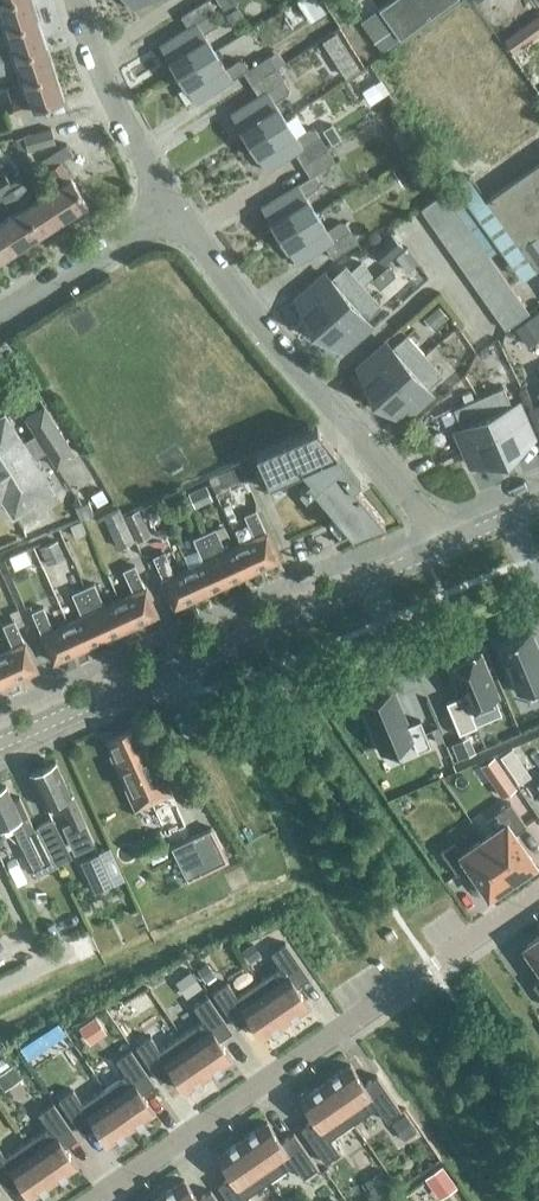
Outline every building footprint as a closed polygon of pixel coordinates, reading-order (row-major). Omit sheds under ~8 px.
[(0,2),(0,9),(1,8),(7,29),(35,20),(29,0),(6,0),(0,2)] [(159,45),(177,74),(214,50),(203,33),(217,24),(218,19),(213,11),(206,0),(205,0),(180,15),(188,27),(159,45)] [(223,9),(236,0),(217,0),(223,9)] [(400,38),(453,0),(391,0),(379,9),(400,38)] [(236,30),(248,23),(238,6),(226,14),(236,30)] [(538,35),(538,15),(503,40),(513,54),(538,35)] [(7,29),(14,49),(9,51),(3,46),(0,47),(0,60),(44,46),(35,20),(7,29)] [(283,50),(308,37),(303,26),(278,39),(283,50)] [(336,33),(323,41),(331,53),(344,44),(336,33)] [(44,46),(0,60),(0,73),(11,70),(13,62),(18,61),(24,82),(52,73),(44,46)] [(214,50),(177,74),(195,102),(243,72),(251,84),(276,68),(269,55),(249,68),(244,61),(238,59),(225,68),(214,50)] [(383,91),(397,81),(385,61),(370,70),(383,91)] [(259,96),(230,114),(248,142),(286,119),(274,101),(288,93),(289,87),(276,68),(251,84),(259,96)] [(52,73),(24,82),(29,95),(11,101),(14,113),(33,108),(61,99),(52,73)] [(374,82),(361,91),(370,104),(383,95),(374,82)] [(286,119),(248,142),(266,171),(295,152),(302,164),(328,148),(320,136),(315,129),(310,128),(297,136),(286,119)] [(332,125),(323,130),(331,143),(340,138),(332,125)] [(25,151),(53,144),(49,129),(21,137),(25,151)] [(21,137),(13,139),(17,154),(25,151),(21,137)] [(310,177),(261,207),(279,236),(316,212),(305,195),(318,187),(319,181),(315,174),(335,161),(328,148),(302,164),(310,177)] [(393,168),(403,183),(419,173),(410,158),(393,168)] [(47,192),(63,217),(86,202),(70,177),(60,161),(49,168),(59,184),(47,192)] [(538,266),(538,162),(485,200),(535,270),(538,266)] [(63,217),(47,192),(29,204),(26,200),(29,193),(23,182),(12,189),(40,232),(63,217)] [(18,210),(0,222),(16,247),(40,232),(12,189),(1,196),(8,206),(16,206),(18,210)] [(429,220),(452,204),(444,191),(420,208),(429,220)] [(461,216),(452,204),(429,220),(437,232),(461,216)] [(316,212),(279,236),(296,264),(325,246),(332,258),(358,242),(350,230),(345,223),(340,221),(327,230),(316,212)] [(469,228),(461,216),(437,232),(446,244),(469,228)] [(16,247),(0,222),(0,257),(16,247)] [(478,240),(469,228),(446,244),(454,256),(478,240)] [(389,233),(371,250),(385,265),(403,247),(389,233)] [(486,252),(478,240),(454,256),(463,268),(486,252)] [(495,264),(486,252),(463,268),(471,280),(495,264)] [(503,276),(495,264),(471,280),(479,292),(503,276)] [(315,328),(363,285),(345,265),(330,278),(326,273),(297,299),(315,328)] [(511,288),(503,276),(479,292),(488,304),(511,288)] [(381,305),(363,285),(315,328),(341,349),(371,323),(366,319),(381,305)] [(520,300),(511,288),(488,304),(496,316),(520,300)] [(529,312),(520,300),(496,316),(505,328),(529,312)] [(423,318),(433,330),(448,317),(438,305),(423,318)] [(516,327),(528,346),(538,339),(538,322),(534,315),(516,327)] [(376,397),(425,354),(407,334),(391,347),(387,342),(358,368),(376,397)] [(443,374),(425,354),(376,397),(403,419),(432,393),(427,388),(443,374)] [(503,386),(478,397),(505,457),(533,438),(517,402),(511,405),(503,386)] [(505,457),(478,397),(453,408),(462,427),(456,430),(471,465),(505,457)] [(3,497),(13,512),(52,487),(33,458),(46,449),(57,466),(75,455),(44,405),(25,417),(36,434),(23,442),(4,412),(0,415),(0,499),(3,497)] [(256,452),(257,456),(268,482),(300,468),(308,475),(298,483),(305,492),(312,485),(353,534),(384,521),(337,464),(344,458),(316,426),(256,452)] [(245,476),(238,463),(208,478),(212,486),(220,482),(223,487),(245,476)] [(212,499),(205,484),(188,492),(194,507),(212,499)] [(100,488),(89,495),(97,507),(108,500),(100,488)] [(134,539),(119,508),(103,515),(117,547),(134,539)] [(240,544),(252,570),(278,559),(266,532),(255,509),(244,515),(255,538),(240,544)] [(138,542),(151,536),(138,510),(126,516),(138,542)] [(79,520),(68,524),(74,536),(85,531),(79,520)] [(252,570),(240,544),(226,551),(215,528),(204,533),(226,582),(252,570)] [(203,561),(188,568),(200,594),(226,582),(204,533),(193,538),(203,561)] [(64,557),(56,540),(39,547),(46,564),(64,557)] [(200,594),(188,568),(174,574),(164,551),(153,556),(163,579),(162,579),(174,606),(200,594)] [(26,552),(9,559),(14,572),(31,564),(26,552)] [(133,593),(119,599),(131,625),(157,614),(145,588),(134,565),(123,570),(133,593)] [(94,583),(83,588),(105,637),(131,625),(119,599),(104,606),(94,583)] [(105,637),(83,588),(72,593),(82,616),(67,623),(79,649),(105,637)] [(79,649),(67,623),(53,629),(43,606),(31,611),(42,634),(41,635),(53,661),(79,649)] [(0,654),(0,657),(11,680),(37,668),(25,642),(24,642),(14,619),(2,625),(13,648),(0,654)] [(499,644),(519,693),(538,685),(538,655),(529,631),(499,644)] [(461,695),(446,701),(459,733),(477,725),(469,708),(497,696),(480,653),(449,666),(461,695)] [(0,657),(0,685),(11,680),(0,657)] [(392,691),(361,703),(382,752),(412,739),(417,751),(430,746),(420,720),(406,726),(392,691)] [(143,723),(107,739),(138,808),(174,791),(143,723)] [(457,759),(475,752),(468,735),(450,743),(457,759)] [(511,747),(499,755),(505,764),(517,756),(511,747)] [(495,758),(480,768),(501,800),(515,790),(495,758)] [(72,794),(71,795),(56,762),(30,773),(46,807),(60,801),(71,825),(66,827),(76,849),(93,841),(72,794)] [(51,851),(39,826),(34,828),(19,796),(12,799),(6,785),(0,788),(0,827),(10,822),(30,862),(35,874),(58,864),(51,851)] [(483,837),(511,878),(534,863),(526,850),(514,833),(526,825),(510,802),(496,811),(504,823),(483,837)] [(53,819),(47,822),(39,826),(51,851),(65,844),(53,819)] [(211,825),(169,845),(186,881),(228,860),(211,825)] [(139,860),(163,849),(156,833),(132,844),(139,860)] [(511,878),(483,837),(461,852),(453,841),(440,850),(456,873),(468,865),(488,894),(511,878)] [(95,891),(113,883),(99,853),(81,861),(95,891)] [(524,946),(538,968),(538,935),(524,946)] [(280,967),(259,982),(287,1021),(309,1006),(296,986),(309,977),(285,942),(270,952),(280,967)] [(249,962),(260,954),(252,943),(241,951),(249,962)] [(207,963),(197,969),(205,982),(215,975),(207,963)] [(186,998),(202,987),(190,970),(175,981),(186,998)] [(287,1021),(259,982),(238,997),(228,982),(213,992),(237,1027),(251,1018),(264,1037),(287,1021)] [(181,1035),(209,1075),(232,1059),(218,1040),(231,1031),(207,996),(193,1006),(203,1021),(181,1035)] [(122,1003),(113,1009),(120,1020),(129,1015),(122,1003)] [(106,1032),(95,1016),(79,1027),(90,1043),(106,1032)] [(209,1075),(181,1035),(160,1050),(150,1036),(136,1046),(160,1080),(173,1071),(186,1091),(209,1075)] [(104,1089),(132,1128),(155,1112),(141,1093),(154,1084),(130,1049),(115,1059),(126,1074),(104,1089)] [(350,1064),(325,1081),(353,1121),(376,1105),(386,1120),(400,1110),(376,1075),(363,1084),(350,1064)] [(0,1074),(0,1085),(4,1090),(22,1078),(13,1065),(0,1074)] [(353,1121),(325,1081),(301,1098),(314,1117),(301,1126),(325,1161),(340,1151),(330,1137),(353,1121)] [(132,1128),(104,1089),(83,1104),(73,1089),(58,1099),(82,1134),(95,1125),(109,1144),(132,1128)] [(27,1142),(54,1182),(77,1166),(64,1146),(77,1137),(53,1103),(38,1113),(48,1127),(27,1142)] [(415,1131),(402,1113),(390,1122),(403,1139),(415,1131)] [(267,1122),(242,1139),(269,1178),(292,1162),(302,1177),(317,1167),(293,1132),(280,1141),(267,1122)] [(242,1139),(217,1156),(230,1175),(217,1184),(229,1200),(250,1200),(246,1194),(269,1178),(242,1139)] [(27,1142),(5,1157),(0,1149),(0,1180),(5,1187),(18,1178),(31,1198),(54,1182),(27,1142)] [(363,1181),(375,1199),(393,1186),(381,1169),(363,1181)] [(439,1199),(457,1186),(445,1169),(427,1182),(439,1199)] [(158,1196),(162,1200),(218,1200),(210,1189),(197,1198),(183,1179),(158,1196)]
